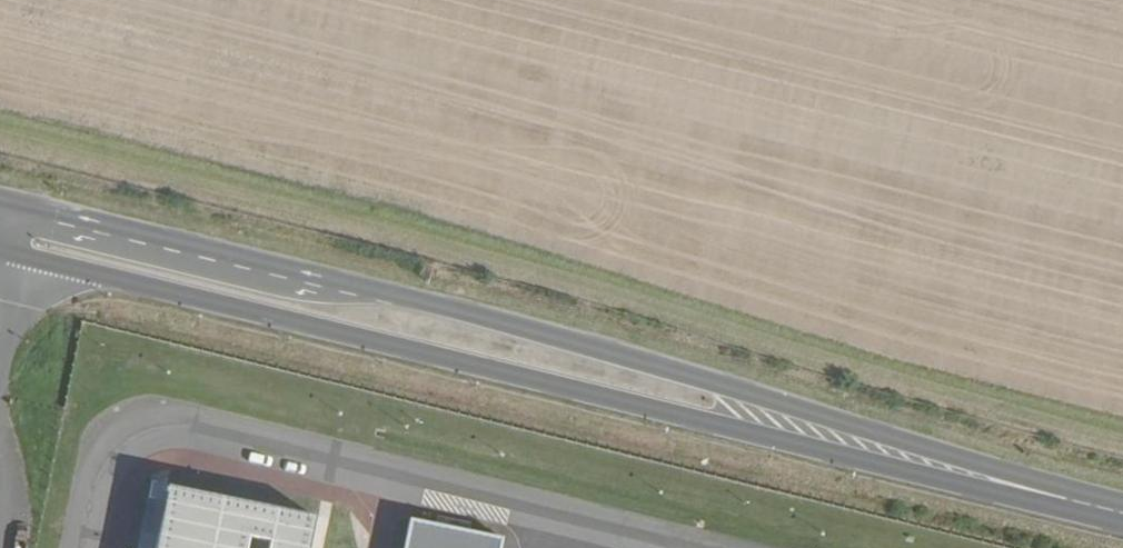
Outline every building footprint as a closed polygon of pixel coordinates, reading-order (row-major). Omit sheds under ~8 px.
[(153,547),(307,547),(312,524),(165,493),(153,547)] [(495,539),(402,519),(396,547),(493,547),(495,539)]
